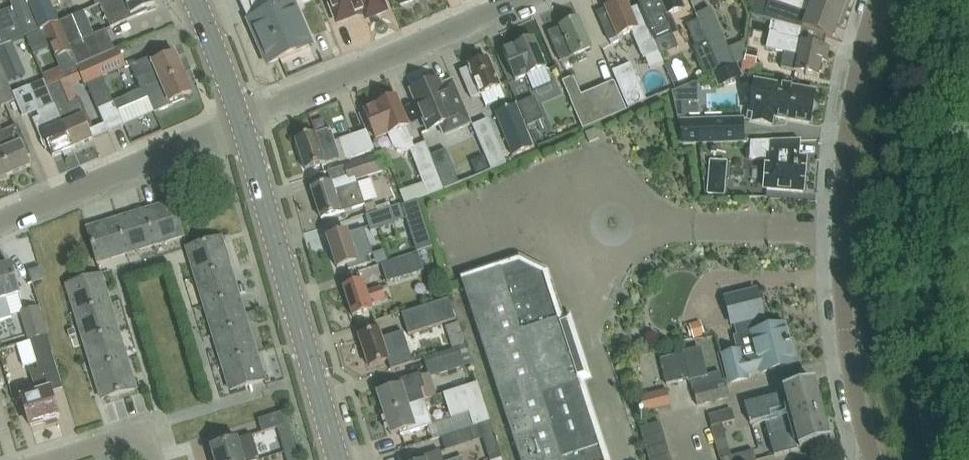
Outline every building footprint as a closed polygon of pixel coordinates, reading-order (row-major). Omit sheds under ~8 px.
[(27,35),(59,22),(59,21),(53,8),(49,0),(10,0),(13,6),(12,6),(25,36),(27,35)] [(53,8),(59,6),(56,0),(49,0),(53,8)] [(153,0),(110,0),(101,4),(110,27),(148,12),(146,8),(155,5),(153,0)] [(241,3),(254,34),(268,65),(297,52),(288,33),(304,26),(298,14),(296,8),(292,0),(247,0),(241,3)] [(337,22),(364,12),(366,19),(387,11),(382,0),(328,0),(337,22)] [(609,41),(610,41),(611,44),(622,40),(620,36),(632,31),(643,58),(659,52),(654,40),(639,6),(629,10),(625,0),(624,0),(606,8),(606,9),(597,13),(609,41)] [(639,6),(654,40),(674,31),(668,16),(683,10),(679,0),(637,0),(639,6)] [(764,19),(772,21),(776,22),(802,29),(803,28),(827,37),(833,39),(847,0),(770,0),(765,18),(764,19)] [(12,41),(25,36),(12,6),(0,12),(0,46),(12,41)] [(698,19),(697,19),(719,70),(743,61),(745,60),(746,50),(746,47),(743,41),(728,47),(711,6),(696,13),(698,19)] [(73,15),(59,21),(59,22),(78,66),(115,50),(106,29),(93,34),(84,11),(73,15)] [(579,19),(548,32),(561,62),(592,49),(579,19)] [(719,70),(697,19),(686,24),(696,46),(693,47),(706,76),(719,70)] [(772,24),(766,47),(785,52),(781,68),(796,71),(799,72),(818,76),(819,72),(821,72),(822,66),(821,65),(824,47),(827,37),(803,28),(802,29),(776,22),(772,21),(772,24)] [(59,22),(27,35),(32,48),(34,54),(53,47),(63,71),(67,81),(82,75),(78,66),(78,65),(59,22)] [(546,69),(541,57),(533,39),(503,51),(516,81),(546,69)] [(19,56),(12,41),(0,46),(0,64),(19,56)] [(115,50),(78,66),(82,75),(84,80),(86,84),(125,67),(117,49),(115,50)] [(743,61),(740,73),(759,76),(761,65),(756,64),(758,52),(746,50),(745,60),(743,61)] [(130,66),(141,90),(183,71),(175,52),(165,56),(163,51),(130,66)] [(33,56),(17,62),(21,74),(38,68),(33,56)] [(468,66),(469,68),(460,72),(471,99),(500,88),(487,58),(468,66)] [(628,107),(647,99),(631,62),(612,70),(628,107)] [(1,105),(15,99),(12,92),(0,64),(0,102),(1,105)] [(192,92),(183,71),(141,90),(127,96),(128,96),(132,105),(148,98),(155,113),(186,100),(184,96),(192,92)] [(627,111),(619,92),(614,81),(581,95),(574,76),(563,81),(570,100),(583,129),(627,111)] [(47,88),(43,79),(28,85),(12,92),(15,99),(23,117),(39,111),(41,116),(32,119),(45,150),(49,148),(53,156),(73,148),(47,88)] [(438,79),(411,91),(429,131),(440,127),(444,136),(472,124),(453,81),(441,86),(438,79)] [(754,114),(753,122),(772,125),(774,117),(809,124),(811,114),(814,111),(815,106),(813,102),(815,92),(756,82),(754,91),(751,95),(750,99),(752,103),(750,113),(754,114)] [(58,83),(47,88),(73,148),(93,139),(90,131),(93,129),(85,111),(80,98),(78,99),(67,104),(58,83)] [(128,96),(99,109),(101,114),(105,124),(108,132),(125,126),(119,111),(132,105),(128,96)] [(542,119),(544,118),(535,96),(519,103),(528,125),(535,122),(542,119)] [(425,143),(414,148),(406,128),(409,127),(396,97),(377,105),(377,106),(365,111),(376,139),(388,134),(389,135),(394,146),(407,152),(411,151),(423,181),(399,190),(405,203),(444,188),(425,143)] [(689,102),(673,102),(678,126),(683,126),(683,144),(743,142),(742,120),(685,121),(685,115),(689,115),(689,102)] [(533,147),(525,129),(516,105),(495,113),(513,156),(533,147)] [(491,169),(507,162),(488,118),(473,125),(491,169)] [(542,119),(535,122),(539,131),(546,129),(542,119)] [(346,123),(336,126),(339,134),(348,130),(346,123)] [(31,156),(17,125),(4,130),(5,131),(3,132),(0,125),(0,151),(10,175),(31,166),(27,157),(31,156)] [(330,128),(296,140),(305,170),(340,159),(334,140),(330,128)] [(367,130),(339,139),(346,159),(351,157),(373,150),(367,130)] [(765,188),(803,191),(805,171),(802,171),(803,159),(806,159),(806,158),(798,157),(799,140),(751,141),(750,158),(768,159),(765,188)] [(445,188),(459,182),(446,148),(431,154),(445,188)] [(10,175),(0,151),(0,179),(10,175)] [(391,167),(386,152),(377,155),(353,163),(344,166),(349,182),(384,171),(383,169),(391,167)] [(723,196),(726,163),(710,162),(707,195),(723,196)] [(331,182),(312,189),(321,219),(341,213),(341,212),(365,204),(358,182),(333,190),(331,182)] [(173,202),(144,211),(154,246),(184,237),(173,202)] [(374,202),(364,205),(367,215),(377,212),(377,210),(374,202)] [(402,203),(377,210),(377,212),(367,215),(366,216),(371,230),(395,223),(395,221),(406,217),(402,203)] [(144,211),(116,220),(127,254),(154,246),(144,211)] [(97,263),(100,262),(127,254),(116,220),(87,229),(97,263)] [(337,268),(347,265),(348,270),(368,264),(365,256),(373,253),(364,226),(327,238),(337,268)] [(221,237),(187,248),(196,277),(230,266),(221,237)] [(424,269),(419,251),(382,262),(387,281),(418,271),(424,269)] [(599,447),(600,446),(559,320),(564,319),(554,287),(548,289),(541,268),(525,260),(491,271),(489,265),(479,268),(481,274),(461,280),(521,459),(603,459),(599,447)] [(11,317),(5,297),(19,293),(10,265),(0,268),(0,321),(11,317)] [(230,266),(196,277),(204,305),(239,295),(237,288),(230,266)] [(43,279),(40,268),(29,272),(32,283),(43,279)] [(75,313),(109,303),(101,274),(67,285),(75,313)] [(373,311),(370,304),(385,299),(381,288),(367,292),(363,281),(343,287),(353,317),(373,311)] [(243,286),(237,288),(239,295),(245,293),(243,286)] [(739,352),(723,356),(730,383),(747,379),(746,374),(761,370),(761,373),(795,364),(785,326),(759,332),(756,318),(762,317),(756,291),(726,298),(732,324),(736,338),(752,334),(757,355),(742,358),(741,351),(739,352)] [(239,295),(204,305),(213,334),(247,323),(245,314),(239,295)] [(456,318),(449,297),(402,313),(408,334),(456,318)] [(84,342),(118,332),(109,303),(75,313),(84,342)] [(22,312),(30,339),(30,341),(47,336),(38,307),(22,312)] [(254,311),(245,314),(247,323),(257,320),(254,311)] [(700,320),(688,324),(689,327),(686,327),(690,338),(692,337),(693,339),(705,335),(700,320)] [(453,350),(460,348),(459,347),(466,345),(458,321),(445,325),(453,349),(453,350)] [(247,323),(213,334),(222,362),(256,351),(247,323)] [(76,335),(74,329),(70,330),(67,331),(69,337),(72,336),(76,335)] [(359,336),(369,366),(388,360),(391,370),(413,363),(403,332),(382,339),(379,330),(359,336)] [(93,370),(127,359),(118,332),(84,342),(93,370)] [(30,339),(16,344),(23,366),(37,362),(39,369),(30,371),(37,392),(22,397),(31,427),(58,418),(51,393),(63,389),(55,364),(47,336),(30,341),(30,339)] [(453,349),(424,359),(429,374),(429,376),(431,376),(465,365),(460,348),(453,350),(453,349)] [(720,371),(706,374),(700,349),(660,359),(666,384),(691,378),(698,406),(730,397),(726,381),(723,382),(720,371)] [(222,362),(230,391),(265,380),(263,376),(256,351),(222,362)] [(93,370),(102,399),(136,389),(127,359),(93,370)] [(386,390),(377,392),(384,413),(424,401),(424,400),(420,389),(425,387),(422,376),(421,374),(416,376),(404,379),(385,385),(386,390)] [(446,392),(444,393),(452,418),(469,412),(474,426),(491,421),(478,381),(477,382),(469,384),(446,392)] [(751,424),(764,421),(769,440),(773,457),(830,441),(814,382),(784,390),(785,395),(746,405),(751,424)] [(644,413),(671,406),(667,390),(640,397),(644,413)] [(424,401),(384,413),(391,434),(400,431),(401,435),(420,429),(427,426),(432,425),(428,413),(424,401)] [(733,407),(708,414),(711,427),(736,421),(733,407)] [(262,431),(277,427),(285,452),(296,448),(285,411),(259,419),(262,431)] [(491,421),(474,426),(441,437),(445,450),(483,437),(491,459),(495,459),(503,458),(491,421)] [(660,421),(639,427),(643,438),(663,432),(660,421)] [(712,427),(720,459),(721,458),(721,459),(757,459),(754,450),(732,455),(730,446),(724,424),(712,427)] [(663,432),(643,438),(646,448),(666,442),(663,432)] [(259,459),(252,435),(211,447),(214,459),(259,459)] [(666,442),(646,448),(649,459),(669,453),(666,442)] [(285,452),(287,459),(299,459),(296,448),(285,452)] [(440,451),(412,459),(443,459),(440,451)]
